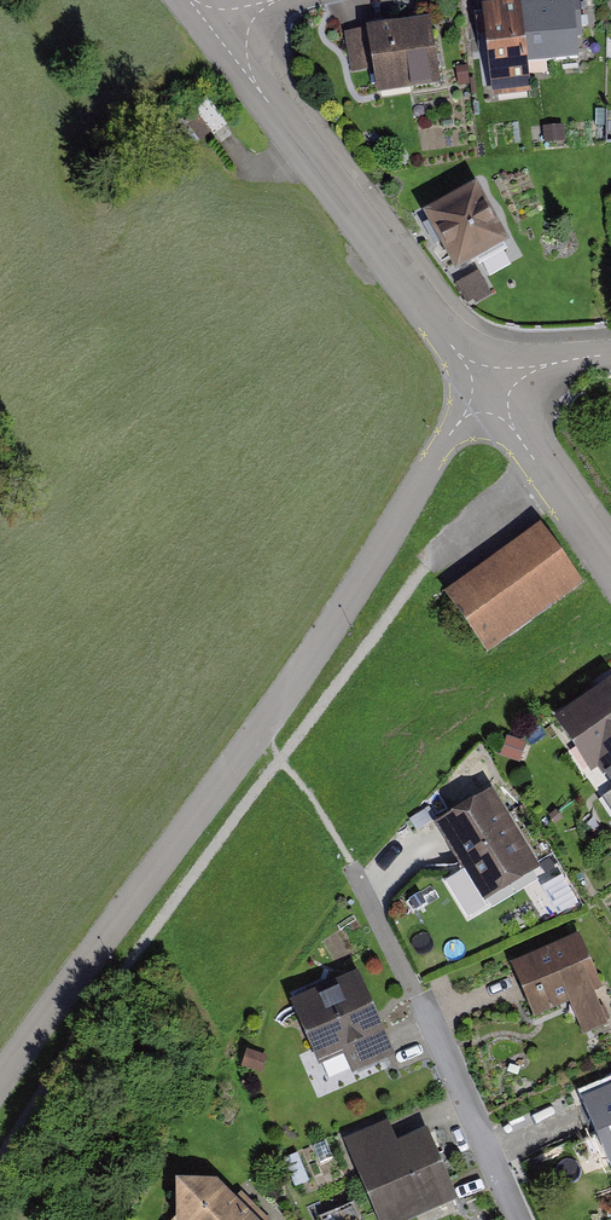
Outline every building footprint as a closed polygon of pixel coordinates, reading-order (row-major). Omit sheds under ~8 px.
[(580,0),(541,0),(522,2),(528,56),(579,50),(576,29),(583,28),(580,0)] [(528,56),(522,2),(487,6),(496,81),(530,77),(528,56)] [(412,82),(442,76),(433,22),(407,27),(405,18),(348,28),(355,64),(376,60),(379,75),(409,69),(412,82)] [(230,129),(207,100),(194,110),(196,115),(188,122),(201,140),(211,131),(216,138),(230,129)] [(509,242),(477,185),(433,211),(461,258),(475,250),(481,259),(509,242)] [(542,522),(450,589),(486,640),(577,571),(542,522)] [(554,719),(597,783),(603,779),(610,791),(610,682),(554,719)] [(488,787),(440,816),(480,882),(528,853),(488,787)] [(567,873),(530,886),(541,919),(579,906),(567,873)] [(577,933),(515,960),(534,1004),(597,978),(577,933)] [(356,970),(296,995),(320,1051),(347,1040),(356,1063),(389,1049),(356,970)] [(599,1002),(585,1008),(590,1020),(604,1014),(599,1002)] [(588,1095),(610,1145),(610,1084),(588,1095)] [(377,1121),(346,1134),(381,1212),(448,1182),(423,1126),(387,1142),(377,1121)] [(579,1145),(587,1174),(610,1167),(603,1138),(579,1145)] [(210,1172),(175,1174),(176,1207),(188,1219),(228,1219),(241,1206),(210,1172)] [(318,1207),(324,1219),(334,1219),(360,1209),(353,1192),(318,1207)] [(241,1206),(228,1219),(255,1219),(241,1206)]
